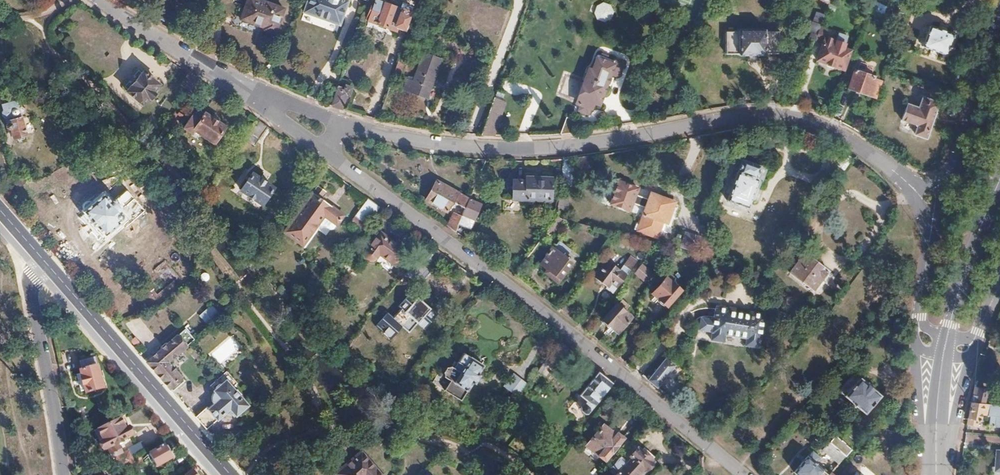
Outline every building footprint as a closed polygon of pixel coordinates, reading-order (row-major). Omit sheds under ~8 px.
[(284,8),(261,0),(247,0),(240,18),(266,27),(264,30),(275,34),(284,8)] [(346,0),(308,0),(304,11),(338,23),(346,0)] [(396,30),(398,25),(402,26),(410,6),(394,0),(392,5),(379,0),(376,0),(374,5),(371,5),(366,18),(369,18),(368,20),(396,30)] [(541,11),(548,13),(552,0),(545,0),(541,11)] [(558,17),(564,0),(555,0),(550,14),(558,17)] [(607,0),(573,0),(571,6),(601,17),(604,9),(607,2),(607,0)] [(611,17),(613,10),(610,3),(607,2),(604,9),(601,18),(605,20),(611,17)] [(843,69),(849,51),(843,49),(844,44),(824,37),(827,28),(819,25),(814,40),(822,43),(816,59),(843,69)] [(946,55),(953,34),(928,25),(921,46),(946,55)] [(411,45),(415,32),(409,30),(404,43),(411,45)] [(777,54),(777,32),(764,32),(764,31),(738,31),(738,33),(724,33),(725,55),(738,55),(738,56),(765,56),(765,54),(777,54)] [(512,70),(523,40),(515,37),(494,97),(502,100),(504,93),(512,70)] [(406,64),(412,46),(411,45),(404,43),(392,77),(397,79),(403,64),(406,64)] [(426,98),(440,58),(423,52),(413,80),(406,78),(402,90),(426,98)] [(613,76),(609,75),(614,59),(599,53),(593,69),(589,68),(577,101),(581,103),(580,106),(580,109),(584,110),(587,108),(588,105),(592,103),(593,100),(599,102),(602,100),(603,96),(602,93),(605,91),(606,87),(606,84),(610,85),(613,76)] [(847,88),(874,97),(879,81),(870,78),(871,76),(853,70),(847,88)] [(152,91),(158,84),(143,71),(126,91),(141,104),(147,97),(148,98),(151,98),(154,95),(154,93),(152,91)] [(188,89),(196,78),(187,72),(180,84),(188,89)] [(341,109),(345,94),(348,95),(351,87),(345,85),(344,89),(337,87),(330,105),(339,108),(341,109)] [(181,113),(192,97),(186,92),(176,109),(181,113)] [(493,135),(504,101),(502,100),(494,97),(488,114),(481,134),(482,134),(493,135)] [(914,134),(924,137),(936,102),(921,97),(918,107),(906,103),(900,119),(917,125),(914,134)] [(26,134),(22,117),(20,118),(20,116),(21,115),(21,114),(23,112),(21,107),(19,107),(17,99),(3,103),(4,109),(3,112),(4,116),(7,118),(8,123),(7,124),(6,126),(7,127),(8,128),(9,128),(11,128),(13,137),(26,134)] [(171,128),(181,113),(176,109),(165,124),(171,128)] [(213,142),(223,127),(195,109),(183,128),(191,133),(193,129),(213,142)] [(571,132),(576,119),(575,116),(571,114),(568,115),(561,133),(571,132)] [(559,133),(564,118),(555,115),(548,134),(559,133)] [(842,171),(852,158),(850,156),(844,152),(835,165),(842,171)] [(572,178),(575,157),(568,158),(562,158),(560,177),(572,178)] [(757,182),(758,181),(755,180),(760,167),(741,161),(737,174),(736,173),(726,202),(748,209),(757,182)] [(762,183),(766,170),(760,167),(755,180),(758,181),(757,182),(762,183)] [(272,186),(251,173),(240,189),(261,203),(272,186)] [(16,191),(25,180),(26,178),(21,174),(14,183),(16,191)] [(512,198),(550,199),(550,177),(525,177),(525,181),(512,180),(512,198)] [(615,179),(608,206),(631,213),(639,186),(615,179)] [(469,199),(453,191),(436,181),(426,200),(448,211),(451,205),(453,202),(458,204),(465,208),(469,199)] [(325,191),(317,185),(283,232),(302,245),(323,216),(335,225),(342,215),(319,199),(325,191)] [(144,211),(125,189),(114,199),(106,190),(91,203),(90,202),(89,201),(87,200),(85,200),(84,202),(83,203),(82,205),(83,206),(83,210),(82,211),(90,220),(88,221),(95,228),(96,227),(104,236),(119,223),(119,221),(119,219),(121,217),(128,225),(144,211)] [(666,225),(674,202),(671,201),(672,199),(672,198),(670,196),(665,194),(662,196),(662,198),(649,194),(636,232),(657,239),(662,224),(666,225)] [(362,232),(379,208),(369,200),(367,199),(350,223),(362,232)] [(471,228),(481,203),(469,199),(465,208),(462,216),(459,223),(471,228)] [(459,223),(462,216),(454,212),(449,223),(446,226),(455,232),(459,223)] [(557,228),(563,220),(557,218),(548,229),(547,231),(553,235),(557,228)] [(403,250),(378,232),(364,250),(364,251),(364,253),(365,256),(366,258),(369,259),(372,259),(374,258),(376,257),(377,255),(393,266),(403,250)] [(559,279),(572,261),(563,254),(562,255),(551,247),(545,255),(546,256),(540,264),(546,270),(544,273),(558,284),(561,280),(559,279)] [(711,257),(713,250),(707,248),(706,250),(704,256),(711,257)] [(819,280),(826,272),(818,265),(817,266),(810,261),(811,259),(802,252),(796,260),(797,260),(788,272),(810,290),(818,279),(819,280)] [(617,288),(629,271),(623,266),(620,271),(608,262),(595,278),(598,281),(598,282),(598,283),(601,286),(602,285),(604,285),(607,288),(610,284),(617,288)] [(667,306),(681,289),(666,276),(651,293),(667,306)] [(426,328),(438,314),(412,292),(400,306),(402,309),(395,316),(390,312),(380,322),(395,335),(411,316),(426,328)] [(210,304),(198,315),(207,325),(219,315),(210,304)] [(617,333),(630,317),(616,304),(602,321),(617,333)] [(762,341),(765,318),(764,318),(764,316),(752,314),(752,316),(730,313),(730,312),(718,310),(718,311),(716,311),(715,321),(702,320),(700,333),(713,335),(712,342),(725,344),(726,337),(747,339),(746,347),(760,348),(761,341),(762,341)] [(168,361),(194,337),(187,329),(148,363),(155,371),(156,372),(168,361)] [(557,363),(567,348),(563,346),(558,341),(547,356),(557,363)] [(478,374),(483,366),(463,353),(453,369),(450,367),(447,369),(443,374),(443,378),(451,382),(445,391),(461,401),(467,392),(472,383),(475,384),(480,376),(478,374)] [(103,388),(95,357),(82,361),(84,370),(79,371),(85,393),(103,388)] [(657,388),(674,365),(666,358),(647,380),(657,388)] [(173,391),(184,380),(168,361),(156,372),(160,376),(172,390),(173,391)] [(240,397),(241,393),(236,389),(234,390),(233,388),(238,383),(227,371),(218,379),(223,384),(219,388),(217,390),(214,393),(212,395),(212,396),(212,399),(212,401),(213,403),(214,404),(209,409),(206,406),(196,417),(196,418),(206,429),(225,412),(226,414),(228,414),(230,414),(232,414),(233,413),(236,415),(247,405),(240,397)] [(604,393),(611,383),(601,375),(597,372),(579,396),(587,401),(584,406),(582,405),(579,408),(580,411),(584,413),(586,413),(588,414),(604,393)] [(880,394),(863,380),(861,379),(860,378),(858,379),(857,379),(846,392),(846,394),(846,395),(847,397),(864,412),(880,394)] [(908,403),(907,389),(907,386),(893,402),(896,402),(897,407),(901,408),(904,404),(908,404),(908,403)] [(982,404),(985,390),(974,386),(969,403),(982,404)] [(982,404),(969,403),(965,423),(978,425),(980,414),(987,415),(987,426),(997,427),(997,421),(999,419),(999,418),(999,406),(982,404)] [(133,435),(128,426),(125,428),(123,425),(128,422),(124,415),(109,423),(118,442),(133,435)] [(118,442),(109,423),(97,429),(103,439),(99,441),(104,450),(108,448),(113,457),(123,452),(118,442)] [(605,462),(624,439),(618,434),(616,436),(603,426),(586,447),(605,462)] [(103,439),(97,429),(94,430),(99,441),(103,439)] [(856,443),(845,433),(840,439),(846,445),(846,446),(850,450),(856,443)] [(850,450),(846,446),(846,445),(840,439),(839,440),(834,436),(828,443),(844,457),(850,450)] [(132,456),(145,449),(141,441),(127,449),(128,450),(124,453),(127,459),(132,456)] [(844,457),(828,443),(821,450),(836,465),(844,457)] [(164,447),(150,455),(157,467),(171,459),(168,454),(170,453),(167,447),(165,448),(164,447)] [(650,465),(650,460),(637,448),(629,456),(631,458),(627,463),(620,457),(609,470),(614,474),(637,474),(642,469),(647,469),(650,465)] [(361,451),(336,473),(338,474),(381,474),(361,451)] [(823,468),(821,465),(818,467),(813,463),(819,457),(812,451),(793,472),(796,474),(826,474),(821,470),(823,468)] [(127,459),(124,453),(116,457),(119,463),(124,460),(127,459)] [(134,461),(132,456),(127,459),(124,460),(127,465),(134,461)]
